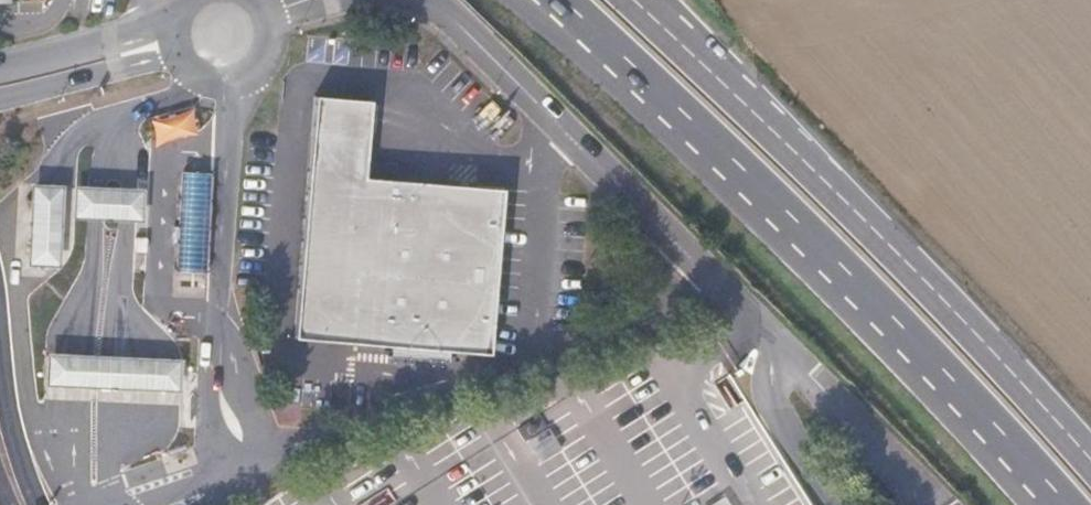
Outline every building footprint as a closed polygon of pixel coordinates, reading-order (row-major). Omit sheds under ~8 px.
[(454,358),(454,347),(495,351),(507,185),(370,173),(374,97),(317,94),(296,335),(394,343),(394,353),(454,358)] [(155,144),(196,131),(189,107),(148,120),(155,144)] [(206,271),(211,173),(180,172),(175,270),(206,271)] [(63,264),(68,182),(35,180),(31,262),(63,264)] [(147,218),(149,187),(78,182),(77,214),(147,218)] [(176,393),(178,360),(42,351),(40,387),(176,393)]
